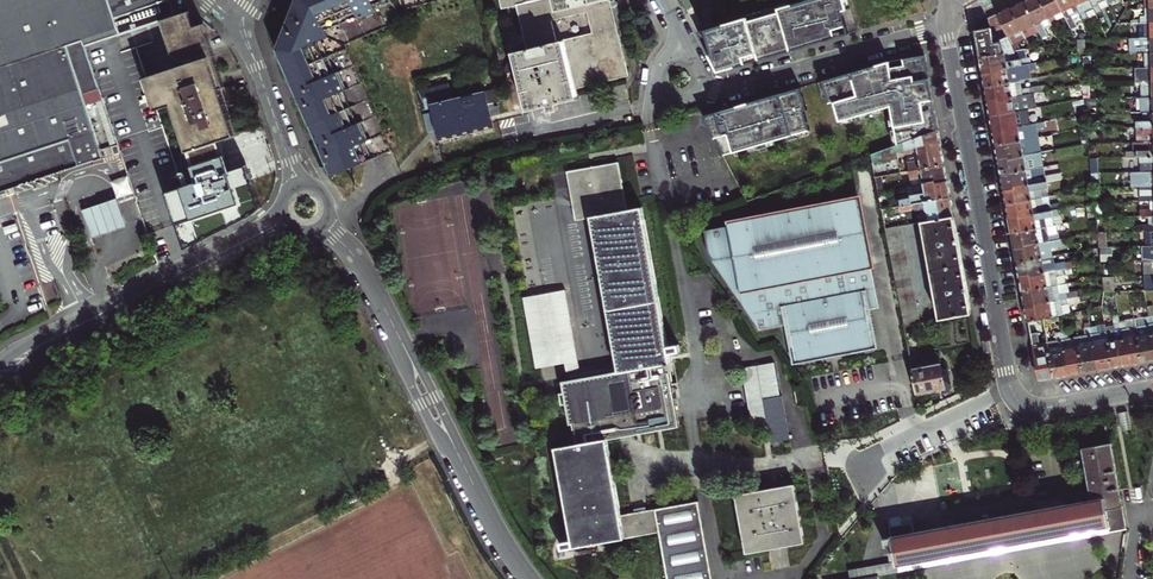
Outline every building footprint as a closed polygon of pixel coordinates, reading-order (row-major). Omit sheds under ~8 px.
[(170,0),(0,0),(0,196),(108,159),(90,105),(96,103),(111,146),(118,144),(84,47),(161,20),(175,15),(170,0)] [(346,43),(306,0),(296,0),(289,17),(277,47),(346,43)] [(405,0),(306,0),(346,43),(408,16),(407,8),(405,0)] [(407,8),(440,0),(405,0),(407,8)] [(501,10),(516,6),(527,49),(512,53),(514,61),(508,62),(491,89),(453,98),(449,83),(418,90),(428,132),(437,130),(439,138),(490,125),(484,103),(494,101),(492,95),(510,68),(516,67),(526,111),(547,107),(549,113),(558,111),(557,104),(578,99),(576,89),(628,76),(618,34),(610,0),(535,0),(531,1),(531,0),(499,0),(501,10)] [(698,32),(708,52),(719,72),(860,31),(851,0),(808,0),(705,30),(698,32)] [(1039,32),(1042,39),(1048,36),(1044,28),(1052,25),(1041,0),(1027,0),(1024,1),(1039,32)] [(1052,25),(1054,29),(1060,27),(1057,20),(1065,16),(1057,0),(1041,0),(1052,25)] [(1065,16),(1070,28),(1077,25),(1075,21),(1082,18),(1074,0),(1057,0),(1065,16)] [(1082,18),(1083,20),(1096,14),(1090,0),(1074,0),(1082,18)] [(1096,14),(1102,11),(1101,8),(1109,5),(1108,3),(1106,0),(1090,0),(1096,14)] [(1011,7),(1026,38),(1030,48),(1036,47),(1031,36),(1039,32),(1024,1),(1018,4),(1011,7)] [(1004,29),(1008,37),(1014,51),(1020,50),(1017,43),(1026,38),(1011,7),(1005,10),(997,14),(1004,29)] [(1138,23),(1152,22),(1152,7),(1145,8),(1145,16),(1132,17),(1133,23),(1138,23)] [(178,223),(178,224),(242,202),(257,197),(254,189),(252,181),(246,165),(246,164),(231,169),(221,140),(236,135),(221,87),(225,86),(215,58),(211,45),(204,23),(195,26),(189,10),(175,15),(161,20),(172,53),(176,67),(146,77),(147,78),(152,94),(153,99),(157,110),(167,107),(172,105),(188,151),(198,180),(183,185),(167,191),(178,223)] [(990,28),(975,31),(976,41),(979,58),(1014,51),(1008,37),(1001,40),(1001,42),(994,43),(992,33),(997,33),(1004,29),(997,14),(988,18),(990,28)] [(1139,37),(1152,37),(1152,22),(1138,23),(1139,37)] [(1144,52),(1152,52),(1152,37),(1139,37),(1129,38),(1130,53),(1144,52)] [(1084,39),(1076,39),(1078,54),(1085,54),(1084,39)] [(346,43),(277,47),(292,81),(304,110),(369,95),(346,43)] [(981,66),(982,73),(994,71),(994,67),(1006,65),(1007,67),(1030,63),(1029,59),(1026,59),(1024,49),(1020,50),(1014,51),(979,58),(981,66)] [(1145,67),(1152,67),(1152,52),(1144,52),(1145,67)] [(897,144),(938,129),(924,57),(913,58),(903,60),(904,66),(890,68),(889,62),(821,82),(828,103),(833,101),(839,120),(865,113),(891,105),(897,144)] [(984,81),(985,87),(1030,78),(1029,70),(1035,69),(1034,62),(1030,63),(1007,67),(1006,65),(994,67),(994,71),(982,73),(984,81)] [(1140,82),(1152,82),(1152,67),(1145,67),(1134,67),(1134,83),(1140,82)] [(987,96),(987,101),(1000,99),(1000,102),(1013,100),(1013,97),(1041,92),(1042,92),(1041,86),(1033,87),(1031,78),(1030,78),(985,87),(987,96)] [(1140,97),(1152,97),(1152,82),(1140,82),(1140,90),(1134,90),(1135,97),(1140,97)] [(1090,99),(1088,84),(1087,84),(1081,84),(1082,90),(1083,99),(1090,99)] [(807,110),(801,88),(716,112),(703,116),(723,155),(810,131),(804,111),(807,110)] [(989,110),(990,116),(1025,110),(1037,107),(1035,99),(1042,97),(1041,92),(1013,97),(1013,100),(1000,102),(1000,99),(987,101),(989,110)] [(369,95),(304,110),(319,144),(331,174),(391,148),(369,95)] [(1143,112),(1152,111),(1152,97),(1140,97),(1141,112),(1143,112)] [(992,125),(993,132),(1006,130),(1005,126),(1017,124),(1017,126),(1042,122),(1041,116),(1027,119),(1025,110),(990,116),(992,125)] [(1136,127),(1152,127),(1152,111),(1143,112),(1143,120),(1136,120),(1136,127)] [(995,140),(996,146),(1038,138),(1037,129),(1043,128),(1042,122),(1017,126),(1017,124),(1005,126),(1006,130),(993,132),(995,140)] [(490,125),(439,138),(439,141),(491,129),(490,125)] [(1136,127),(1136,142),(1152,141),(1152,127),(1136,127)] [(930,152),(942,150),(940,139),(938,129),(897,144),(870,155),(874,177),(880,176),(900,173),(897,158),(915,155),(918,154),(918,155),(930,153),(930,152)] [(997,154),(998,160),(1011,157),(1011,161),(1024,158),(1023,156),(1041,153),(1051,151),(1050,146),(1040,147),(1038,138),(996,146),(997,154)] [(1127,157),(1152,156),(1152,141),(1136,142),(1133,142),(1134,151),(1126,151),(1127,157)] [(908,163),(909,171),(944,164),(943,156),(942,150),(930,152),(930,153),(918,155),(918,154),(915,155),(916,162),(908,163)] [(1000,168),(1001,175),(1036,168),(1034,160),(1042,159),(1041,153),(1023,156),(1024,158),(1011,161),(1011,157),(998,160),(1000,168)] [(1137,172),(1152,171),(1152,156),(1127,157),(1127,162),(1137,162),(1137,172)] [(1044,167),(1042,159),(1034,160),(1036,168),(1044,167)] [(935,183),(947,180),(946,172),(944,164),(909,171),(912,185),(934,180),(935,183)] [(698,502),(646,512),(635,514),(620,517),(606,440),(619,438),(630,435),(678,426),(674,406),(673,400),(667,373),(671,372),(641,208),(625,211),(618,167),(568,176),(576,224),(586,222),(592,221),(593,230),(620,376),(616,377),(570,385),(564,386),(571,429),(574,428),(577,445),(556,449),(567,511),(572,537),(574,548),(659,532),(668,578),(712,578),(698,502)] [(1003,183),(1004,191),(1016,188),(1016,185),(1028,183),(1028,185),(1059,179),(1058,174),(1045,176),(1044,167),(1036,168),(1001,175),(1003,183)] [(1137,172),(1133,172),(1133,187),(1150,186),(1152,186),(1152,171),(1137,172)] [(129,174),(113,179),(118,196),(134,191),(129,174)] [(880,176),(874,177),(877,192),(883,190),(880,176)] [(1005,198),(1007,204),(1042,198),(1040,189),(1047,187),(1047,186),(1053,185),(1056,186),(1061,185),(1060,179),(1059,179),(1028,185),(1028,183),(1016,185),(1016,188),(1004,191),(1005,198)] [(900,206),(950,196),(949,188),(947,180),(935,183),(934,180),(912,185),(908,186),(910,195),(908,196),(908,198),(899,200),(900,206)] [(1152,201),(1152,186),(1150,186),(1151,194),(1141,195),(1141,201),(1151,201),(1152,201)] [(1049,196),(1047,187),(1040,189),(1042,198),(1049,196)] [(930,220),(954,216),(952,205),(950,196),(900,206),(901,211),(914,208),(916,211),(926,210),(930,214),(930,217),(929,217),(930,220)] [(1049,196),(1042,198),(1043,207),(1051,206),(1049,196)] [(131,227),(120,197),(113,200),(86,209),(97,239),(124,230),(131,227)] [(242,202),(178,224),(187,249),(240,222),(253,215),(259,211),(261,209),(257,197),(242,202)] [(784,319),(792,358),(874,343),(866,306),(863,287),(871,286),(866,263),(870,262),(858,197),(728,219),(728,222),(705,227),(708,251),(755,325),(784,319)] [(1008,211),(1009,218),(1022,216),(1022,219),(1034,217),(1034,215),(1061,209),(1060,204),(1051,206),(1043,207),(1042,198),(1007,204),(1008,211)] [(1097,218),(1096,203),(1089,204),(1091,219),(1097,218)] [(888,208),(881,210),(885,229),(891,227),(888,208)] [(1011,226),(1012,234),(1054,226),(1053,222),(1052,217),(1062,215),(1061,209),(1034,215),(1034,217),(1022,219),(1022,216),(1009,218),(1011,226)] [(931,270),(963,264),(959,241),(954,216),(930,220),(922,222),(931,270)] [(1148,216),(1148,224),(1139,224),(1139,231),(1147,231),(1148,231),(1152,231),(1152,216),(1148,216)] [(148,233),(164,227),(160,217),(150,221),(149,217),(143,219),(148,233)] [(904,326),(920,323),(900,226),(891,227),(885,229),(904,326)] [(1054,226),(1012,234),(1013,242),(1015,249),(1027,247),(1027,244),(1039,242),(1039,244),(1066,239),(1072,238),(1070,231),(1056,233),(1055,226),(1054,226)] [(1016,257),(1018,263),(1060,255),(1058,247),(1067,245),(1066,239),(1039,244),(1039,242),(1027,244),(1027,247),(1015,249),(1016,257)] [(150,242),(143,244),(147,257),(154,254),(150,242)] [(1100,248),(1101,262),(1107,262),(1113,262),(1114,262),(1114,247),(1112,247),(1104,247),(1100,247),(1100,248)] [(1019,270),(1020,277),(1032,275),(1033,278),(1045,275),(1045,273),(1072,268),(1071,263),(1062,264),(1060,255),(1018,263),(1019,270)] [(878,304),(870,262),(866,263),(871,286),(863,287),(866,306),(872,305),(878,304)] [(940,319),(972,313),(967,288),(963,264),(931,270),(940,319)] [(1101,266),(1103,277),(1114,275),(1112,264),(1101,266)] [(1022,285),(1023,292),(1058,285),(1056,277),(1064,275),(1073,273),(1072,268),(1045,273),(1045,275),(1033,278),(1032,275),(1020,277),(1022,285)] [(1065,284),(1064,275),(1056,277),(1058,285),(1065,284)] [(1115,277),(1103,277),(1105,292),(1114,292),(1117,292),(1115,277)] [(1025,301),(1026,308),(1038,306),(1038,303),(1050,301),(1050,302),(1077,297),(1078,297),(1077,292),(1070,293),(1068,283),(1065,284),(1058,285),(1023,292),(1025,301)] [(520,296),(534,368),(563,362),(565,371),(581,368),(564,287),(520,296)] [(1038,306),(1026,308),(1027,316),(1028,323),(1043,319),(1058,316),(1064,315),(1070,314),(1069,305),(1078,303),(1077,297),(1050,302),(1050,301),(1038,303),(1038,306)] [(1058,316),(1061,333),(1065,350),(1067,350),(1069,362),(1066,363),(1068,375),(1075,374),(1084,372),(1077,337),(1069,339),(1064,315),(1058,316)] [(1115,330),(1107,332),(1113,367),(1121,365),(1126,364),(1124,352),(1127,352),(1125,340),(1123,340),(1119,318),(1119,315),(1113,316),(1114,323),(1115,330)] [(1134,363),(1142,361),(1136,327),(1134,319),(1124,321),(1123,317),(1119,318),(1123,340),(1125,340),(1127,352),(1124,352),(1126,364),(1134,363)] [(1142,361),(1150,360),(1152,360),(1152,347),(1150,335),(1152,334),(1149,317),(1144,318),(1145,325),(1136,327),(1142,361)] [(1144,318),(1134,319),(1136,327),(1145,325),(1144,318)] [(1054,378),(1052,370),(1048,343),(1043,319),(1028,323),(1033,348),(1038,376),(1044,379),(1054,378)] [(1097,357),(1099,369),(1105,368),(1113,367),(1107,332),(1099,333),(1098,326),(1095,327),(1095,323),(1090,323),(1091,328),(1094,345),(1092,346),(1094,357),(1097,357)] [(1106,325),(1107,332),(1115,330),(1114,323),(1106,325)] [(1107,332),(1106,325),(1098,326),(1099,333),(1107,332)] [(1086,336),(1077,337),(1084,372),(1092,371),(1099,369),(1097,357),(1094,357),(1092,346),(1094,345),(1091,328),(1085,328),(1086,336)] [(1061,376),(1068,375),(1066,363),(1069,362),(1067,350),(1065,350),(1061,333),(1055,334),(1057,341),(1048,343),(1052,370),(1054,378),(1061,376)] [(911,357),(915,356),(917,355),(915,343),(908,344),(911,357)] [(913,368),(918,393),(932,390),(942,388),(942,392),(950,390),(948,383),(950,383),(947,369),(942,370),(940,359),(926,362),(927,366),(913,368)] [(778,396),(772,363),(743,368),(755,432),(767,429),(769,443),(788,440),(780,396),(778,396)] [(568,375),(570,385),(616,377),(614,367),(568,375)] [(793,388),(793,385),(792,386),(795,405),(804,404),(800,384),(800,387),(793,388)] [(630,435),(619,438),(620,444),(632,441),(630,435)] [(1109,526),(1111,531),(1126,529),(1119,490),(1110,443),(1083,448),(1093,500),(914,533),(913,523),(903,525),(891,527),(893,537),(886,539),(888,545),(894,544),(895,551),(893,551),(894,557),(896,557),(897,562),(898,565),(1109,526)] [(736,495),(747,554),(804,542),(793,485),(736,495)] [(572,537),(567,511),(562,512),(567,538),(572,537)] [(890,519),(891,527),(903,525),(901,517),(895,518),(890,519)] [(851,578),(857,578),(878,575),(1111,531),(1109,526),(898,565),(897,562),(849,570),(851,578)]
